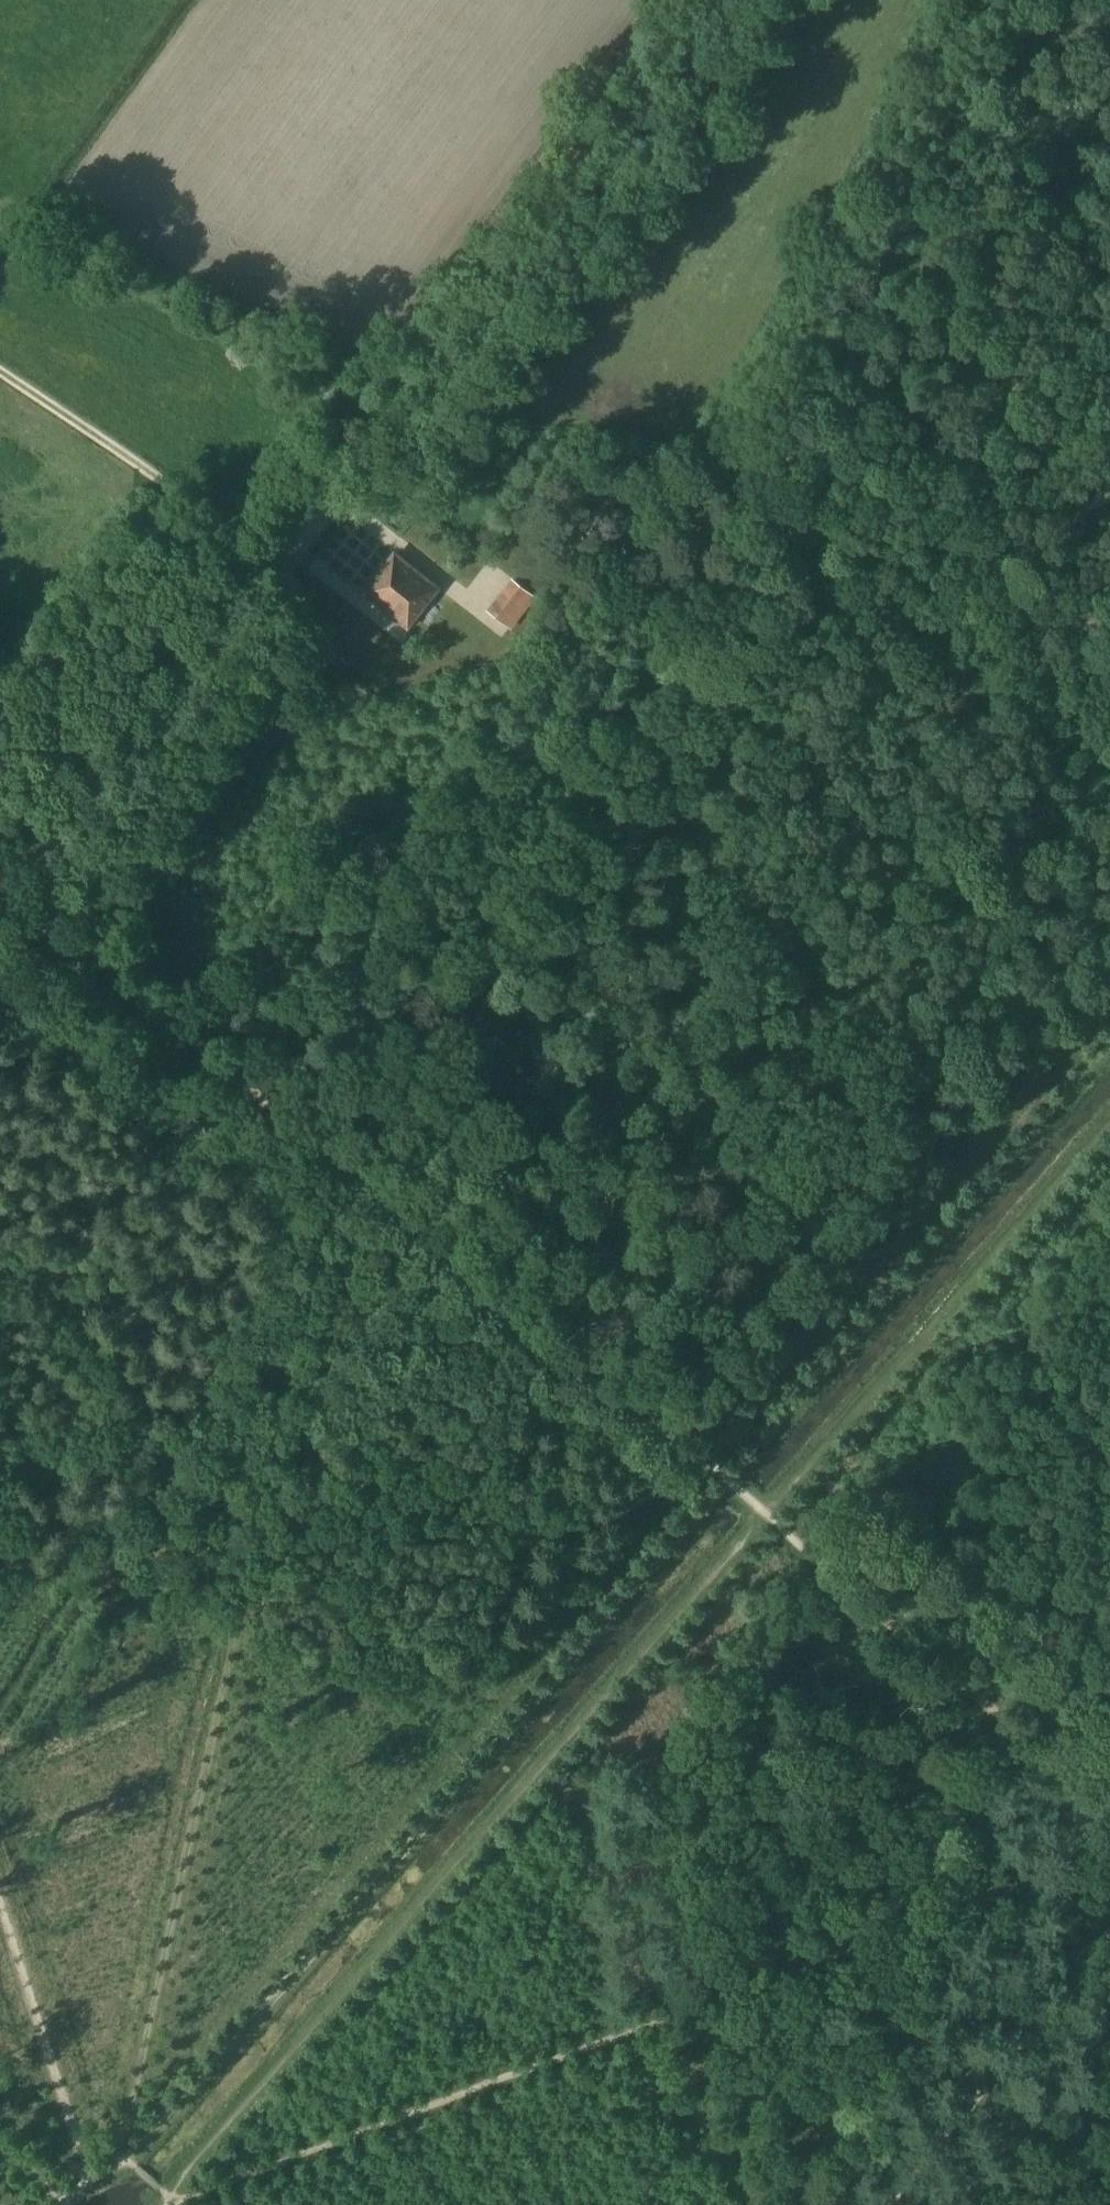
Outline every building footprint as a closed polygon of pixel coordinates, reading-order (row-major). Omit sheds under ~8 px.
[(363,591),(407,625),(437,587),(394,552),(363,591)] [(512,579),(488,610),(509,626),(533,595),(512,579)]
